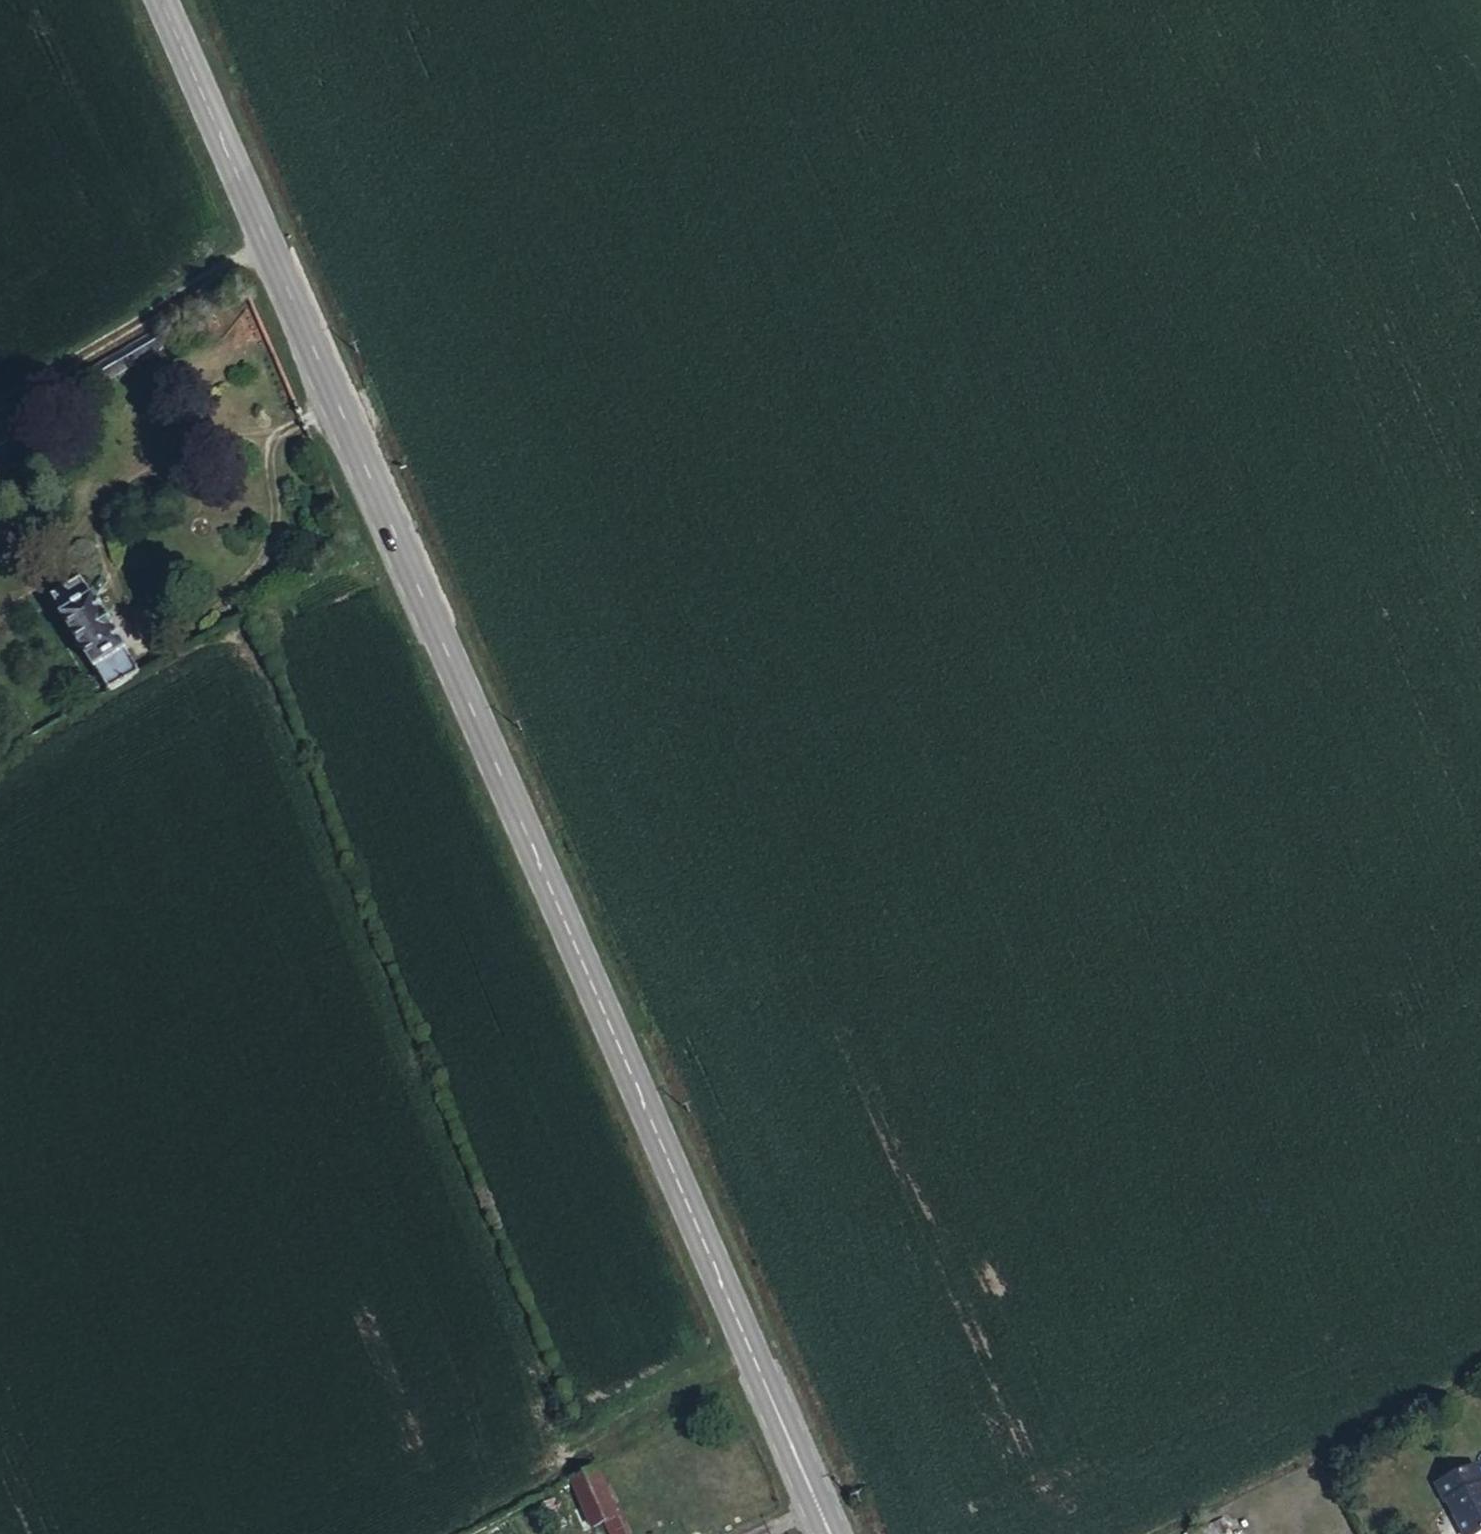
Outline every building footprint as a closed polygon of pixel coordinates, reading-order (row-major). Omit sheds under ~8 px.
[(17,594),(74,685),(112,662),(89,627),(96,623),(72,584),(66,587),(55,569),(17,594)] [(565,1453),(538,1467),(555,1514),(566,1510),(575,1533),(597,1533),(565,1453)] [(1431,1478),(1441,1496),(1447,1493),(1456,1510),(1452,1512),(1463,1533),(1480,1524),(1480,1480),(1469,1458),(1431,1478)] [(1192,1533),(1227,1533),(1222,1519),(1191,1528),(1192,1533)]
